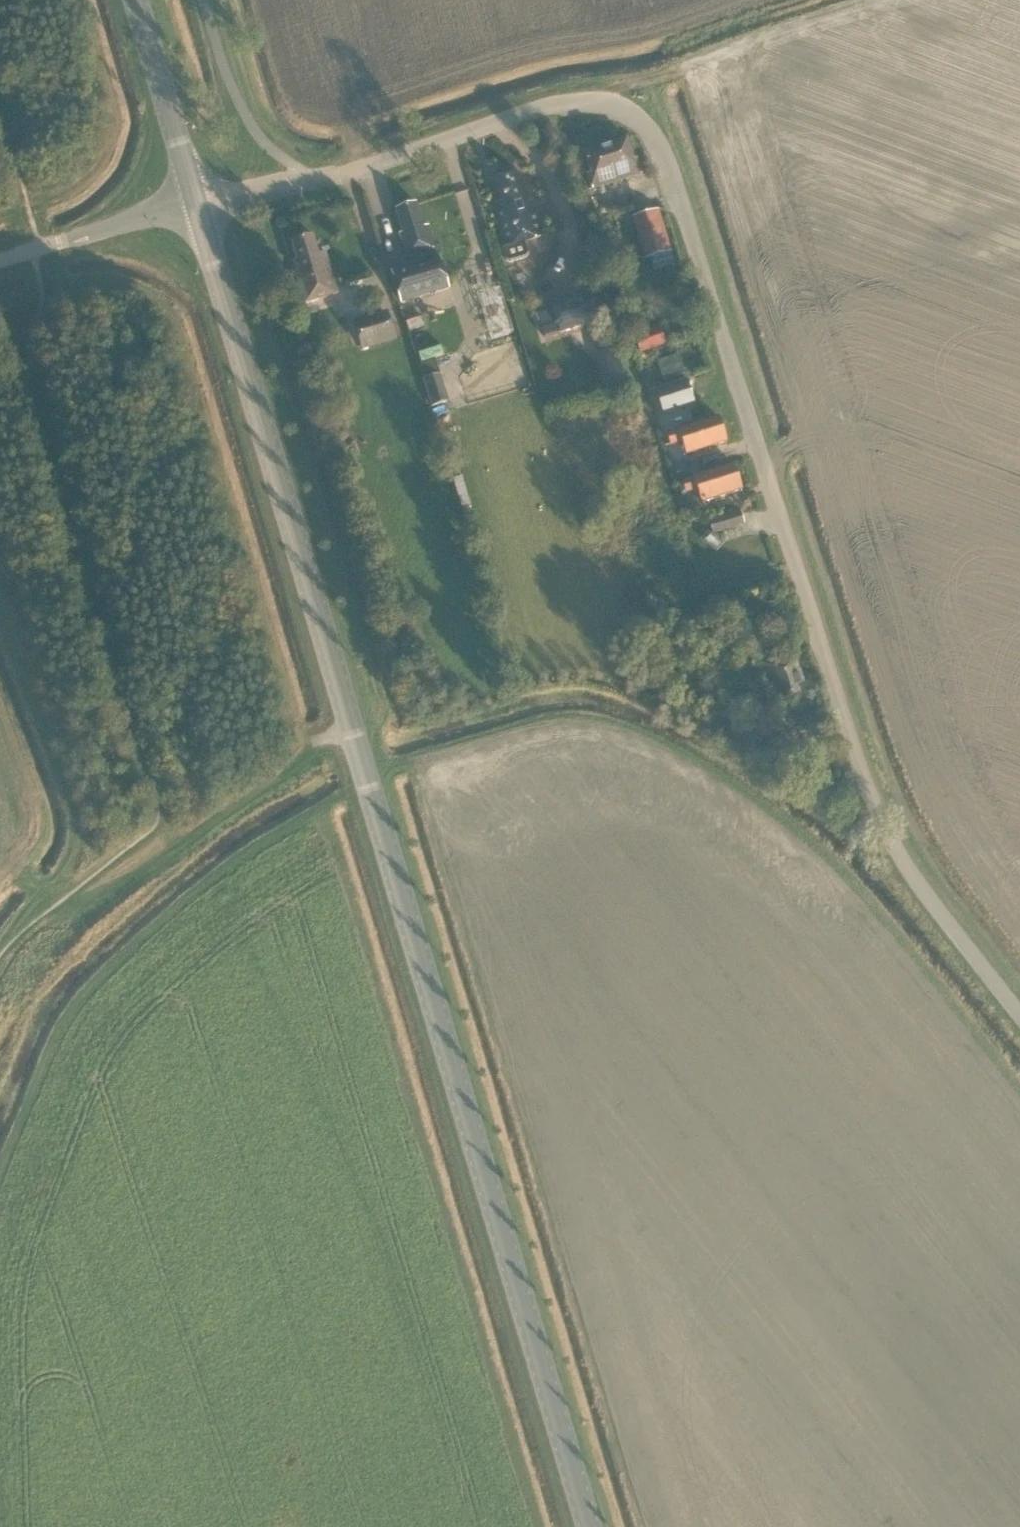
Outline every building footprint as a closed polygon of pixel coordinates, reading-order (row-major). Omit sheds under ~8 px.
[(633,159),(626,138),(584,151),(590,172),(587,173),(592,188),(612,181),(613,186),(622,183),(621,179),(641,172),(636,158),(633,159)] [(516,171),(493,178),(500,200),(494,202),(507,245),(502,247),(506,262),(529,255),(524,240),(541,235),(530,201),(529,201),(525,187),(521,188),(516,171)] [(431,248),(435,247),(427,224),(423,226),(416,203),(395,209),(402,232),(399,233),(406,256),(420,252),(423,261),(390,271),(400,302),(449,287),(439,256),(434,258),(431,248)] [(671,251),(659,210),(632,218),(645,259),(671,251)] [(318,253),(312,235),(291,241),(297,260),(294,261),(299,281),(295,282),(301,303),(337,292),(325,251),(318,253)] [(492,316),(513,311),(504,272),(483,276),(492,316)] [(369,305),(363,285),(347,290),(353,309),(369,305)] [(552,306),(560,333),(598,321),(590,294),(552,306)] [(354,325),(362,348),(394,337),(387,314),(354,325)] [(648,360),(653,380),(668,376),(663,356),(648,360)] [(437,375),(423,379),(432,407),(446,402),(437,375)] [(694,404),(687,379),(656,389),(663,413),(694,404)] [(726,441),(718,416),(679,428),(679,429),(667,433),(671,444),(683,440),(687,453),(726,441)] [(741,489),(734,464),(694,476),(694,477),(682,481),(686,492),(698,488),(702,501),(741,489)] [(743,524),(739,511),(709,521),(713,534),(743,524)]
